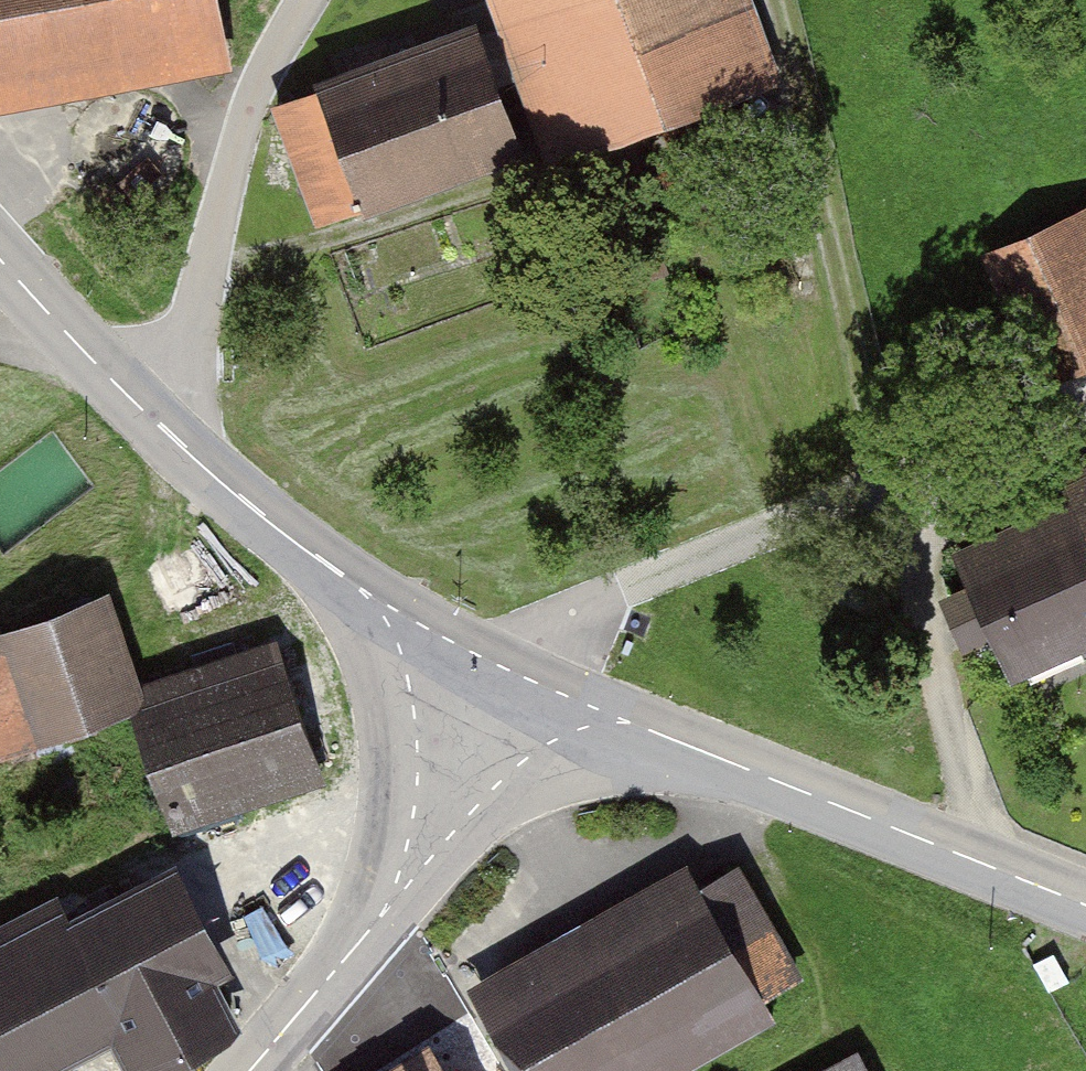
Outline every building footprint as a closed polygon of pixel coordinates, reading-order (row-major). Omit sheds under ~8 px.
[(201,0),(0,0),(0,112),(215,70),(201,0)] [(754,0),(496,0),(505,24),(523,77),(554,164),(672,123),(781,83),(754,0)] [(315,225),(358,208),(361,217),(526,157),(499,85),(480,32),(475,19),(311,79),(314,88),(269,105),(315,225)] [(505,24),(480,32),(499,85),(523,77),(505,24)] [(971,260),(1029,397),(1085,374),(1085,212),(971,260)] [(1056,472),(1076,520),(952,571),(996,678),(1001,689),(1085,654),(1085,460),(1056,472)] [(142,687),(109,594),(0,631),(0,763),(129,718),(142,687)] [(142,687),(129,718),(172,828),(319,770),(272,635),(142,687)] [(698,889),(686,865),(467,989),(481,1014),(513,1070),(690,1070),(775,1023),(762,1000),(698,889)] [(738,865),(698,889),(762,1000),(802,977),(738,865)] [(0,955),(0,1070),(62,1070),(109,1047),(121,1070),(177,1070),(225,1047),(236,1031),(211,984),(229,975),(173,866),(158,874),(0,955)] [(1054,954),(1033,965),(1049,994),(1069,983),(1054,954)] [(435,1047),(421,1028),(359,1070),(451,1070),(435,1047)] [(855,1042),(802,1070),(871,1070),(855,1042)]
